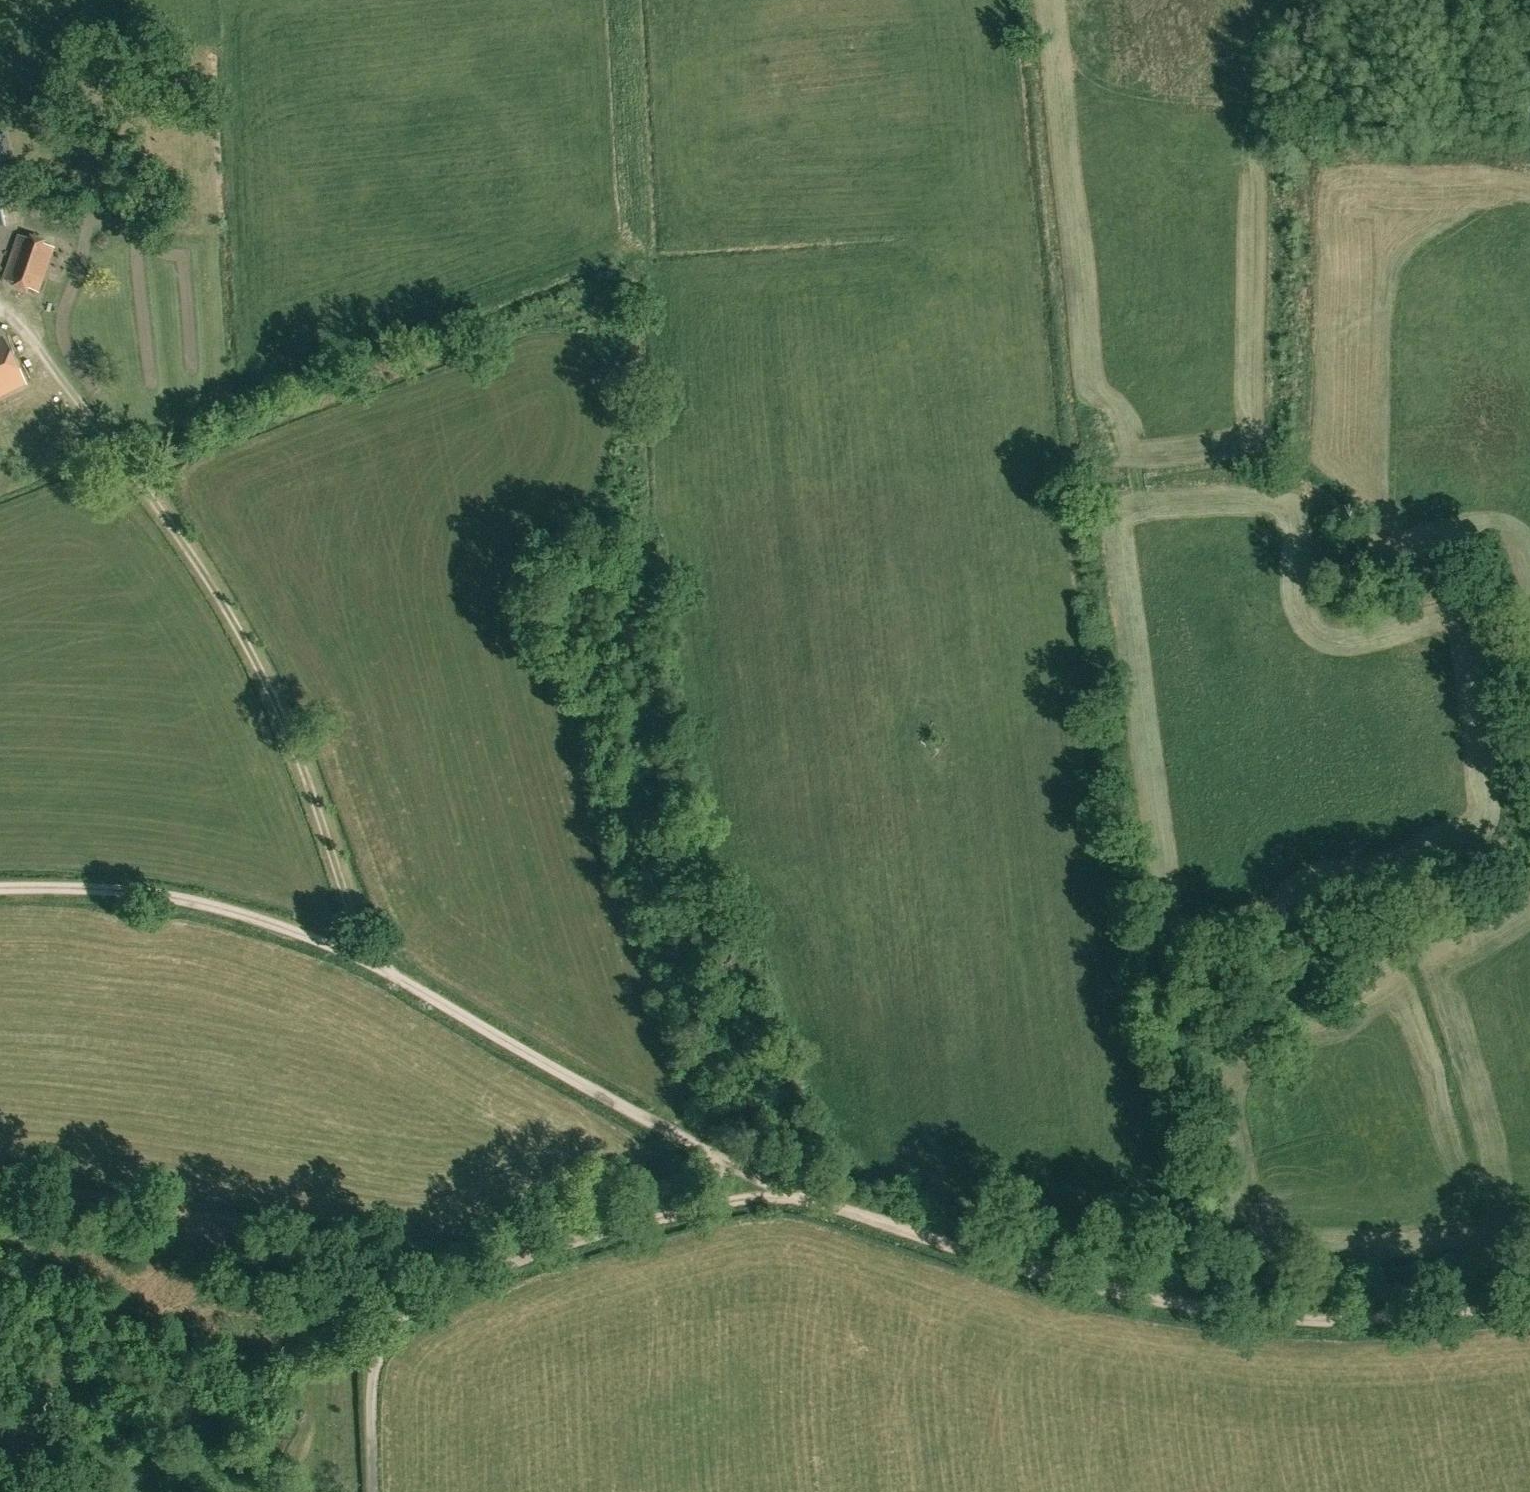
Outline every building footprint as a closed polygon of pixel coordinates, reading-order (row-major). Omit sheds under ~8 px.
[(13,160),(7,133),(0,134),(0,163),(13,160)] [(40,292),(55,246),(45,243),(46,239),(30,233),(28,237),(18,233),(2,278),(13,282),(12,286),(27,291),(29,288),(40,292)] [(25,383),(3,335),(0,337),(0,395),(25,383)]
